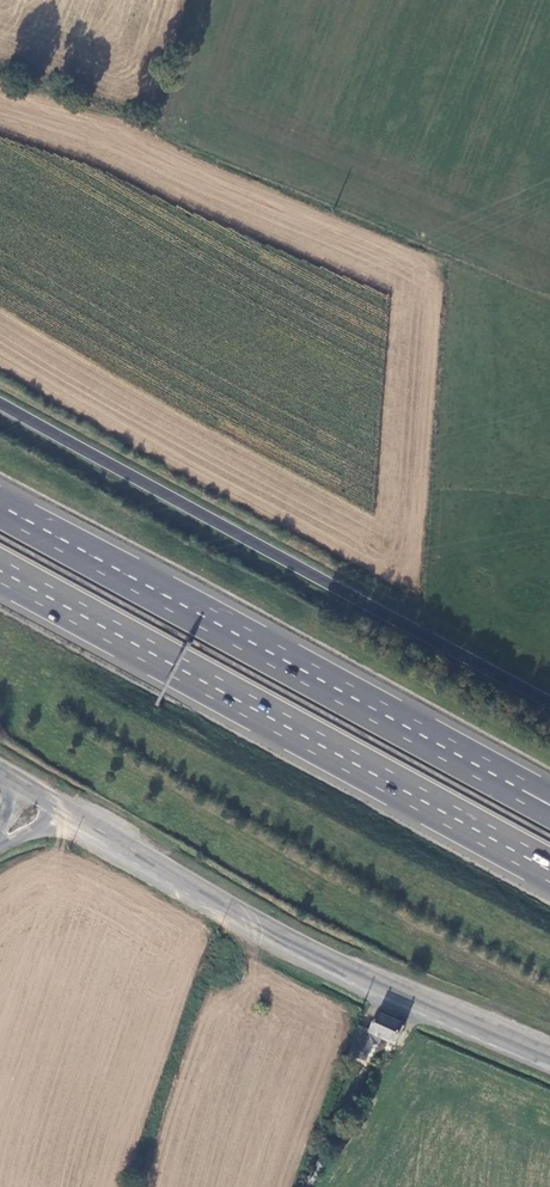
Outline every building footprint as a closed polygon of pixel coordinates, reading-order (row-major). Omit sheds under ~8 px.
[(152,722),(142,736),(153,742),(155,739),(164,729),(152,722)] [(188,775),(194,767),(192,767),(188,764),(182,772),(188,775)] [(404,1025),(379,1014),(372,1029),(362,1025),(357,1036),(350,1056),(365,1062),(377,1038),(396,1045),(404,1025)]
